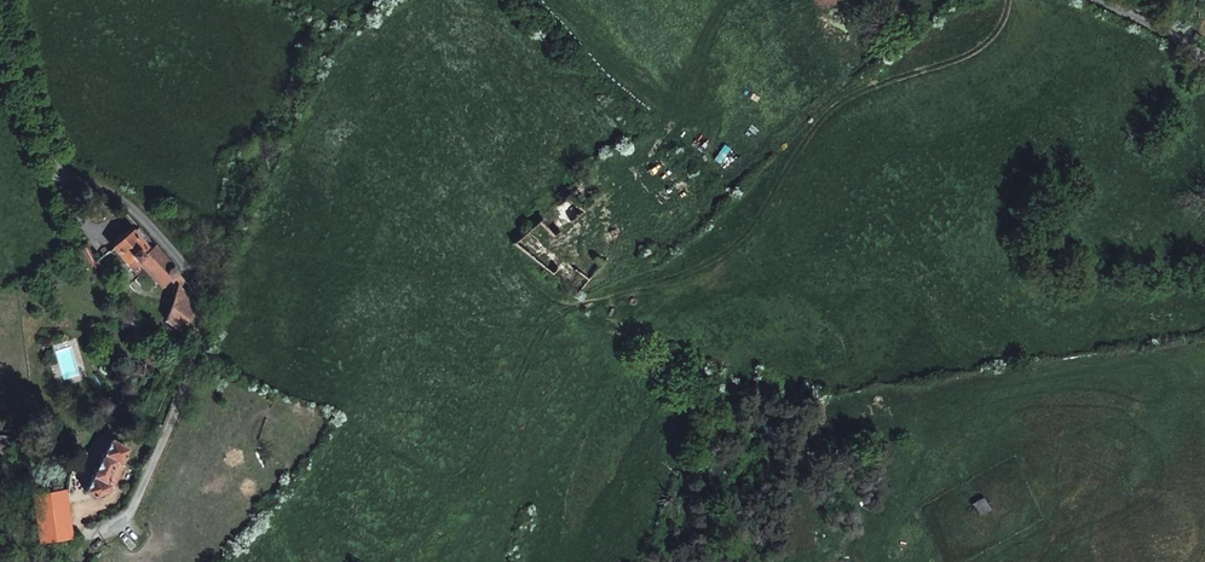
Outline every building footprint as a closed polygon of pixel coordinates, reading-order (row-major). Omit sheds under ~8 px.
[(544,217),(559,233),(589,207),(573,191),(544,217)] [(146,247),(154,241),(143,228),(135,233),(134,232),(115,245),(125,262),(133,257),(136,262),(145,263),(176,295),(164,325),(152,347),(164,367),(181,335),(202,310),(183,289),(189,283),(163,252),(154,257),(146,247)] [(163,252),(154,241),(146,247),(154,257),(163,252)] [(86,242),(80,246),(95,272),(103,268),(96,258),(93,253),(86,242)] [(93,253),(96,258),(102,254),(99,250),(93,253)] [(91,479),(85,492),(95,496),(107,491),(112,483),(114,485),(130,449),(111,441),(104,455),(100,453),(88,477),(91,479)] [(11,458),(20,457),(19,448),(9,449),(11,458)] [(64,487),(32,492),(37,544),(67,542),(64,487)]
